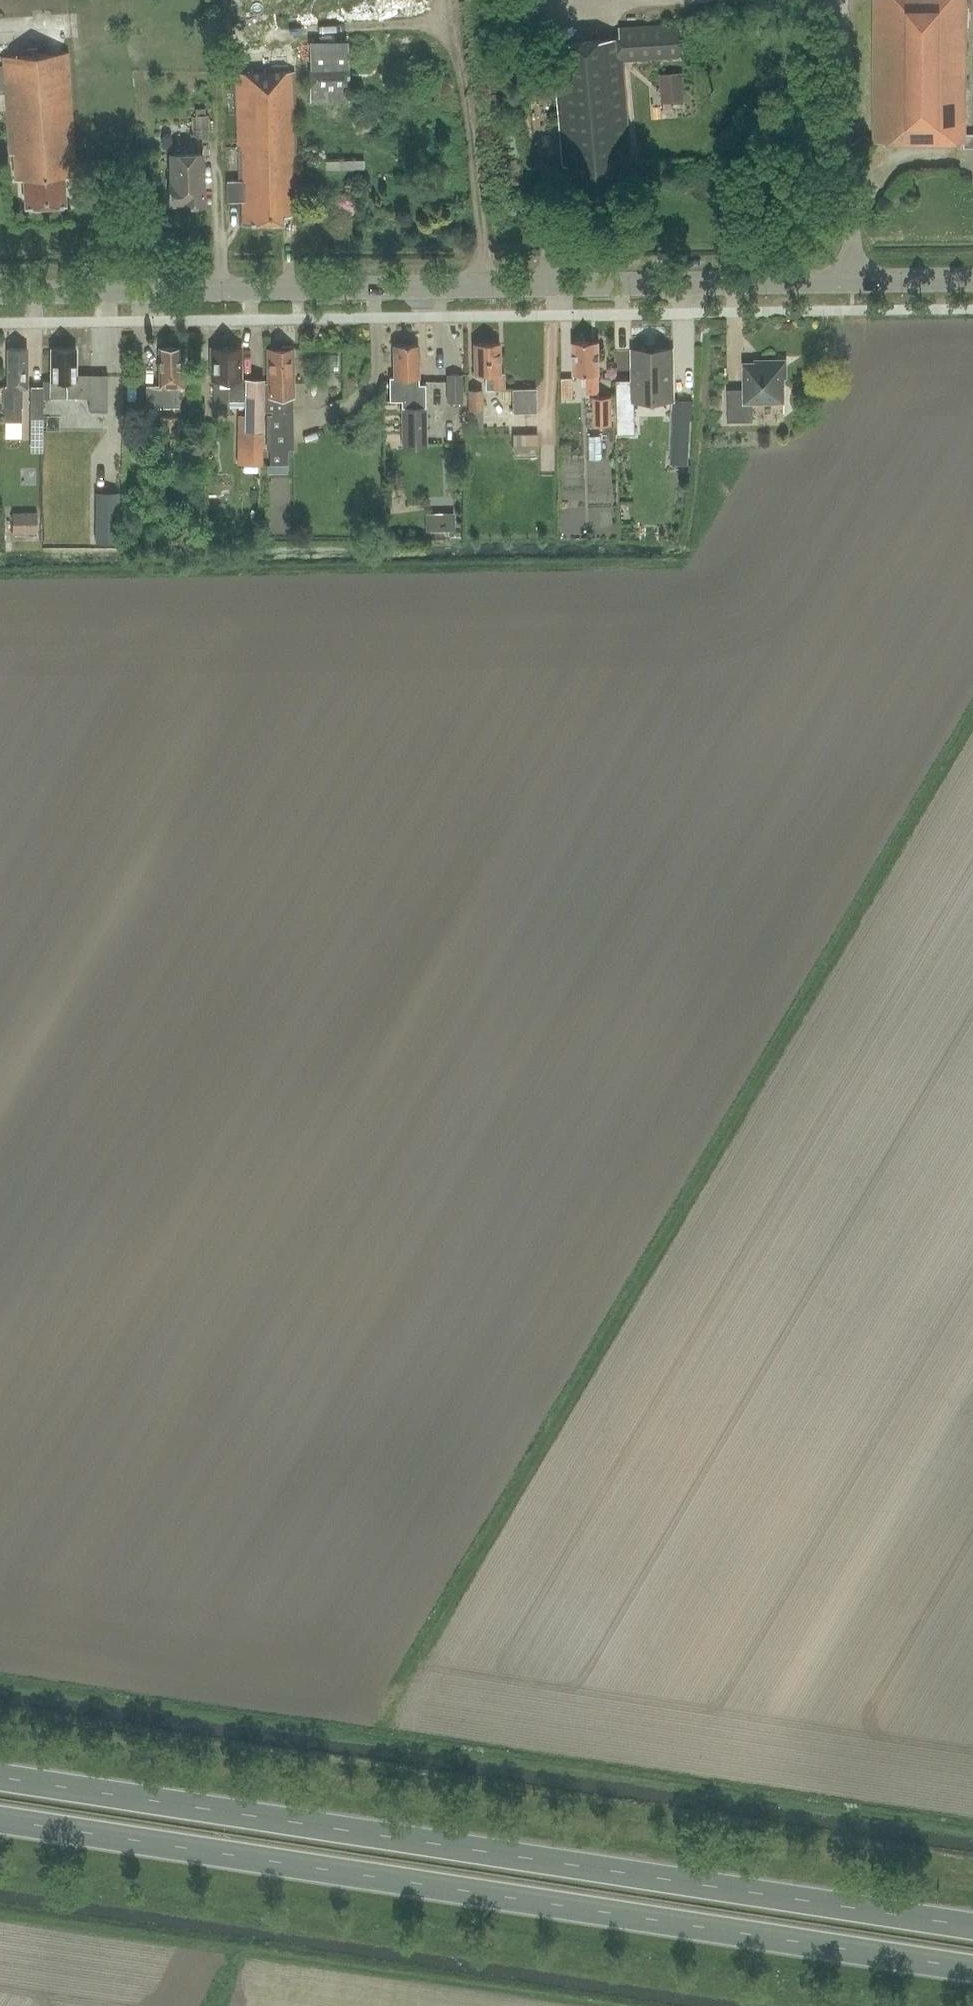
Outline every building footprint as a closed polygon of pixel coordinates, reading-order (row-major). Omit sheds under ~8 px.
[(966,134),(966,0),(875,0),(874,142),(965,142),(965,147),(972,147),(972,134),(966,134)] [(622,60),(684,55),(681,22),(619,27),(620,37),(553,43),(564,166),(569,166),(571,186),(579,185),(581,204),(622,201),(620,181),(633,179),(622,60)] [(349,101),(348,41),(310,41),(310,101),(349,101)] [(3,56),(3,65),(0,65),(0,93),(5,93),(9,154),(14,154),(15,179),(23,179),(25,206),(65,204),(64,176),(76,176),(68,52),(3,56)] [(282,215),(298,215),(296,71),(236,73),(239,180),(227,180),(227,201),(242,201),(242,223),(282,222),(282,215)] [(682,74),(661,76),(662,96),(684,94),(682,74)] [(209,136),(209,115),(192,116),(193,137),(209,136)] [(825,119),(815,120),(815,134),(826,134),(825,119)] [(183,204),(203,203),(202,153),(169,154),(170,202),(183,202),(183,204)] [(365,169),(365,160),(316,161),(316,170),(365,169)] [(598,373),(600,373),(599,341),(573,341),(574,374),(587,373),(587,393),(599,393),(598,373)] [(485,374),(485,386),(485,389),(504,389),(504,373),(500,373),(500,342),(474,343),(474,374),(485,374)] [(394,344),(394,377),(389,377),(390,401),(401,400),(401,407),(402,407),(404,446),(423,445),(421,407),(426,406),(425,384),(419,384),(418,344),(394,344)] [(214,401),(229,400),(246,400),(247,415),(238,416),(239,465),(262,466),(262,432),(264,432),(263,379),(245,378),(245,379),(242,379),(242,367),(239,364),(239,346),(213,347),(213,369),(210,369),(211,381),(213,381),(214,401)] [(282,348),(268,349),(269,383),(264,383),(265,411),(272,411),(273,415),(268,415),(268,450),(269,450),(270,464),(288,464),(288,449),(294,449),(292,346),(282,346),(282,348)] [(179,347),(159,348),(160,385),(146,385),(146,407),(159,407),(159,406),(178,406),(177,386),(183,386),(183,368),(179,368),(179,347)] [(22,382),(27,382),(27,348),(8,348),(8,385),(4,385),(4,421),(22,421),(22,382)] [(51,380),(44,380),(44,386),(44,418),(53,418),(53,397),(89,397),(89,411),(107,411),(108,375),(76,375),(76,349),(51,349),(51,380)] [(674,399),(673,349),(633,350),(633,380),(617,380),(618,416),(635,416),(635,400),(674,399)] [(727,389),(728,422),(753,421),(753,403),(785,402),(784,378),(787,378),(786,360),(768,360),(768,362),(744,362),(744,389),(727,389)] [(448,403),(463,402),(462,375),(447,375),(448,403)] [(573,398),(573,378),(562,378),(563,398),(573,398)] [(31,418),(44,418),(44,386),(31,386),(31,418)] [(513,413),(537,412),(536,388),(513,389),(513,413)] [(483,410),(482,389),(468,390),(469,410),(483,410)] [(593,425),(613,425),(612,397),(593,397),(593,425)] [(674,399),(671,464),(690,465),(693,400),(674,399)] [(162,446),(177,445),(176,415),(161,416),(161,420),(152,420),(152,429),(154,429),(155,442),(162,442),(162,446)] [(538,449),(538,434),(513,434),(513,449),(538,449)] [(590,454),(604,456),(607,436),(592,434),(590,454)] [(13,533),(37,533),(37,512),(13,512),(13,533)] [(438,530),(454,530),(454,512),(438,512),(438,530)]
